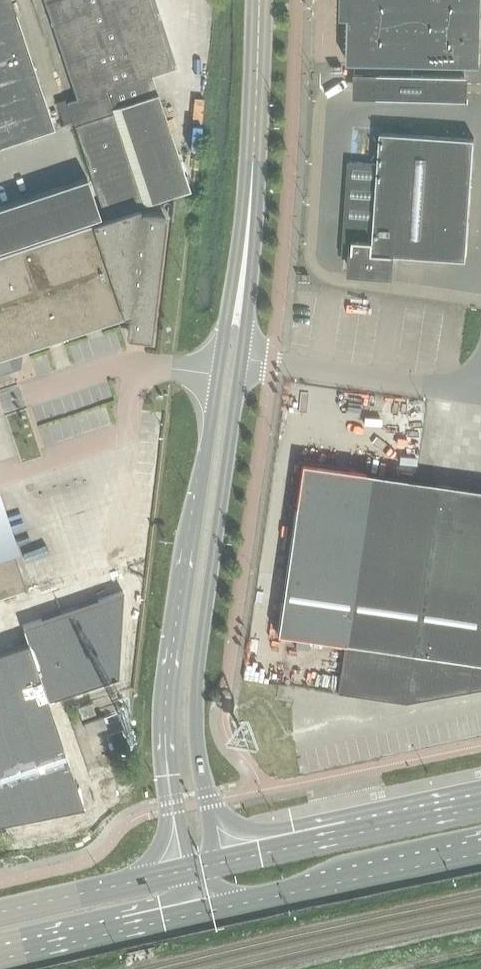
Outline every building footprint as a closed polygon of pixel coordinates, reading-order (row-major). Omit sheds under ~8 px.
[(54,129),(11,0),(0,0),(0,147),(54,129)] [(73,85),(78,99),(67,103),(106,219),(138,208),(146,206),(146,205),(190,190),(152,75),(174,67),(152,0),(45,0),(73,85)] [(351,14),(349,14),(348,63),(355,63),(355,74),(381,74),(380,98),(464,100),(464,76),(413,75),(413,65),(479,66),(480,0),(351,0),(351,14)] [(353,241),(351,272),(390,275),(392,255),(466,260),(474,139),(380,133),(374,224),(346,222),(345,240),(353,241)] [(86,178),(67,185),(80,223),(99,216),(86,178)] [(67,185),(48,191),(61,229),(80,223),(67,185)] [(48,191),(29,198),(42,235),(61,229),(48,191)] [(29,198),(10,204),(23,242),(42,235),(29,198)] [(0,207),(0,237),(4,248),(23,242),(10,204),(0,207)] [(14,370),(22,367),(23,354),(22,352),(124,319),(123,317),(129,315),(126,337),(150,340),(166,217),(140,214),(138,208),(106,219),(92,225),(0,255),(0,375),(14,370)] [(277,634),(344,644),(337,693),(395,702),(401,703),(404,703),(480,689),(480,490),(436,484),(433,483),(429,483),(415,481),(369,474),(302,464),(277,634)] [(84,807),(48,700),(118,677),(123,590),(22,625),(28,643),(0,653),(0,824),(84,807)] [(92,702),(77,708),(81,719),(96,714),(92,702)] [(107,727),(103,716),(83,723),(87,734),(107,727)]
